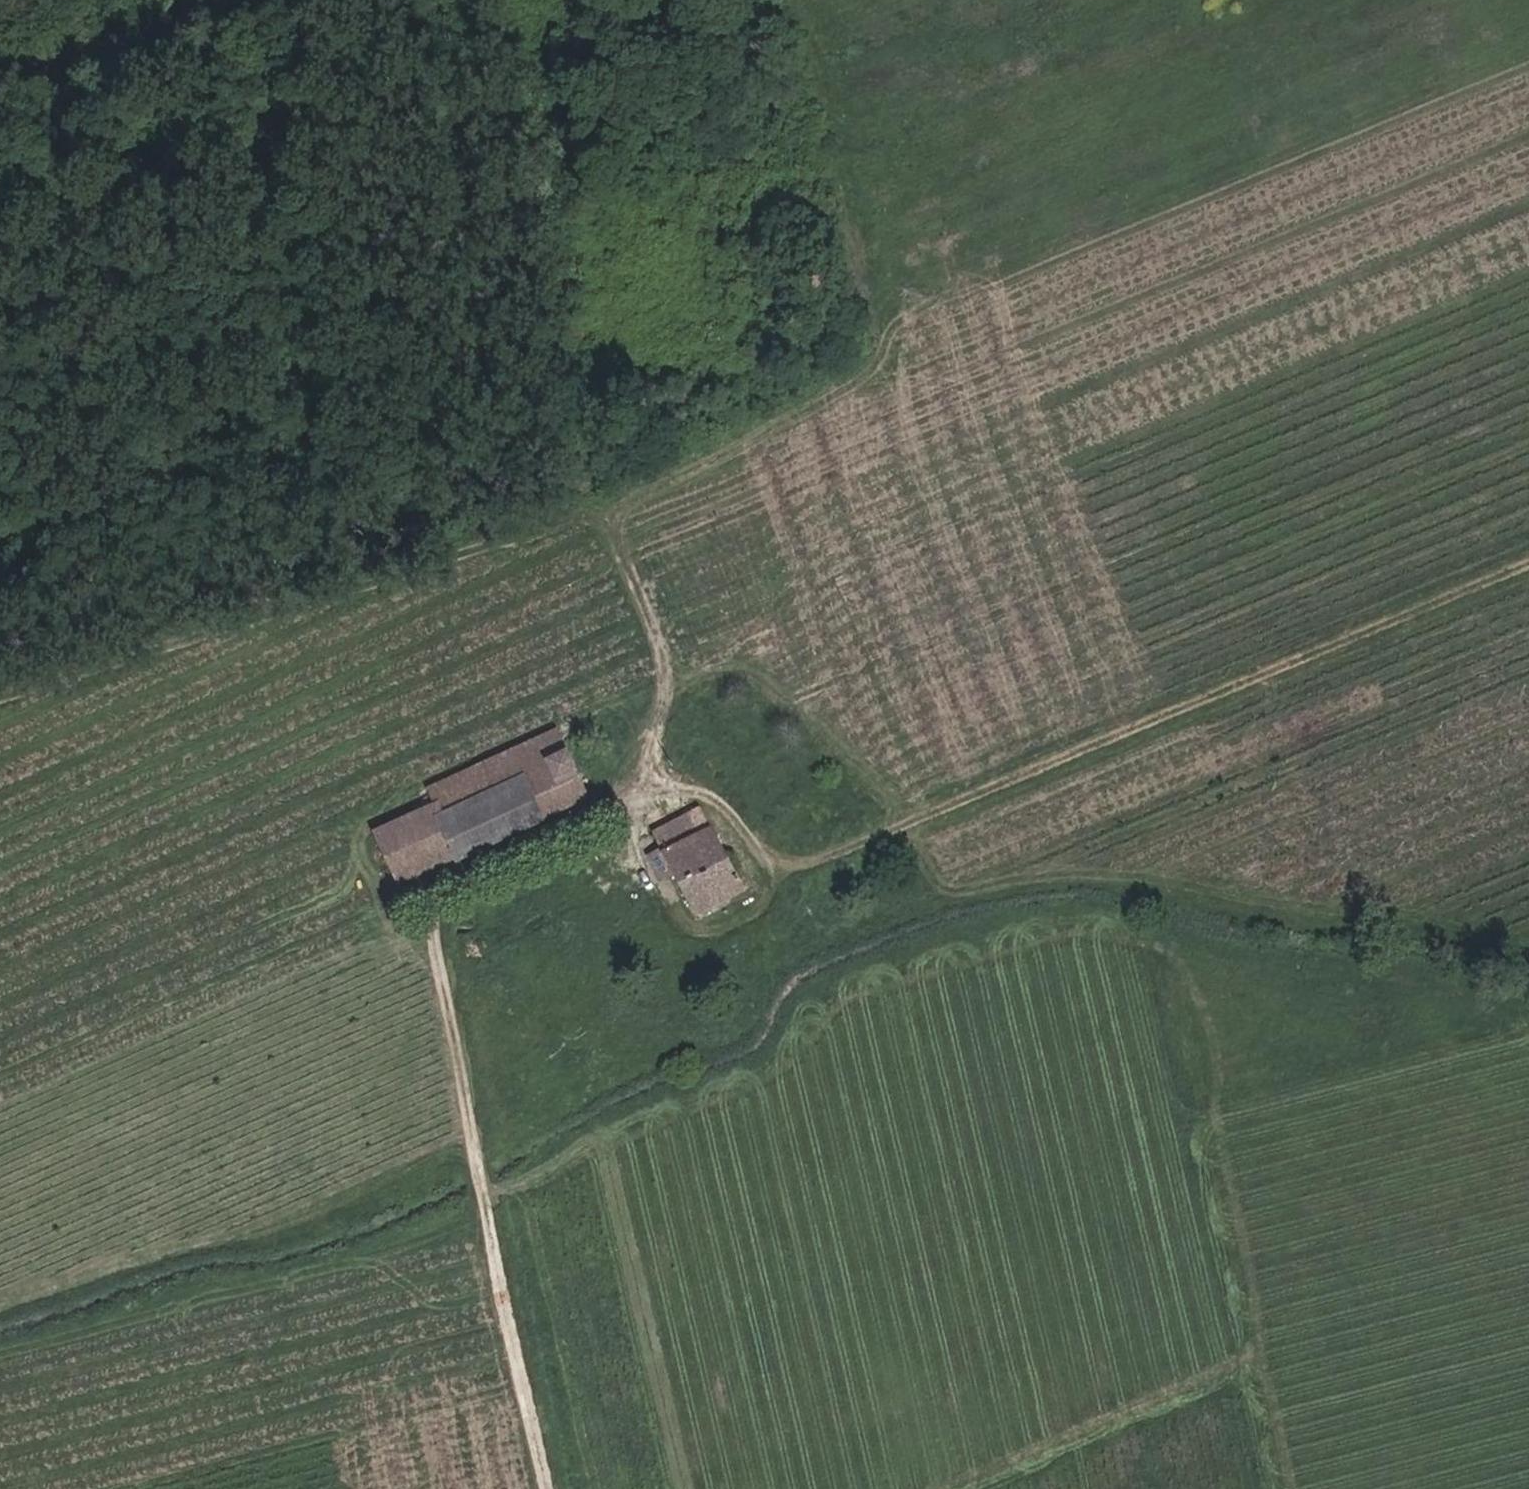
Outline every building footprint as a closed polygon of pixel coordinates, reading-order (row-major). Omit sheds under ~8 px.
[(593,796),(565,729),(437,788),(443,803),(383,832),(407,883),(593,796)] [(746,889),(710,804),(662,824),(698,909),(746,889)]
